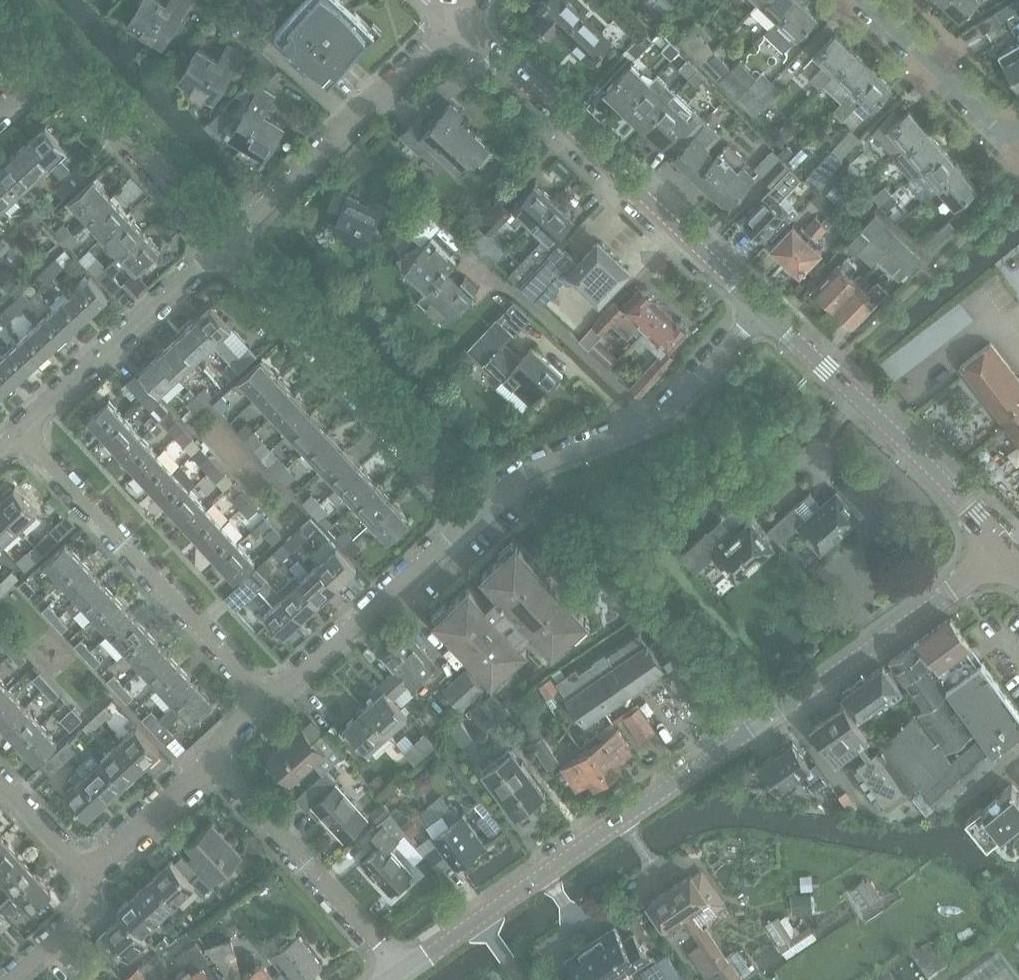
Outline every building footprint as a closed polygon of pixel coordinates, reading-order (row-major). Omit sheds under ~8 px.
[(190,0),(171,0),(168,5),(159,0),(143,0),(129,24),(163,44),(190,0)] [(265,11),(275,0),(253,0),(265,11)] [(342,0),(305,0),(276,31),(330,81),(376,32),(342,0)] [(557,30),(563,35),(583,15),(567,0),(546,0),(536,10),(540,14),(533,22),(549,38),(557,30)] [(665,15),(672,8),(665,0),(658,0),(654,5),(665,15)] [(763,0),(760,0),(751,10),(753,11),(763,0)] [(771,29),(799,0),(763,0),(753,11),(771,29)] [(766,34),(784,51),(798,36),(817,16),(800,0),(799,0),(771,29),(766,34)] [(979,0),(944,0),(943,1),(961,19),(979,0)] [(1014,1),(1000,10),(1005,19),(1018,10),(1014,1)] [(1000,10),(977,23),(983,33),(1002,23),(1001,21),(1005,19),(1000,10)] [(592,63),(612,42),(583,15),(563,35),(592,63)] [(689,25),(678,36),(685,44),(696,33),(689,25)] [(637,58),(653,40),(644,31),(628,49),(637,58)] [(703,63),(714,51),(696,33),(685,44),(703,63)] [(820,88),(824,84),(855,52),(835,34),(813,57),(823,66),(810,79),(820,88)] [(662,50),(672,59),(680,50),(671,41),(662,50)] [(1018,89),(1018,43),(999,55),(1018,89)] [(229,45),(219,61),(198,49),(180,80),(193,88),(192,90),(203,97),(205,95),(214,101),(242,54),(229,45)] [(257,47),(248,57),(263,71),(272,61),(257,47)] [(721,82),(728,74),(732,70),(714,51),(703,63),(721,82)] [(834,110),(873,70),(855,52),(824,84),(842,101),(834,110)] [(680,69),(690,78),(696,71),(698,69),(689,60),(680,69)] [(263,71),(258,77),(268,86),(282,71),(272,61),(263,71)] [(631,63),(605,91),(625,109),(651,81),(631,63)] [(864,117),(892,87),(873,70),(834,110),(844,119),(855,108),(864,117)] [(696,71),(690,78),(697,85),(704,78),(696,71)] [(728,74),(721,82),(746,109),(758,98),(773,83),(764,73),(748,88),(745,85),(743,87),(736,79),(734,81),(728,74)] [(625,109),(644,127),(676,93),(667,83),(657,75),(651,81),(625,109)] [(758,98),(746,109),(754,117),(765,106),(781,91),(773,83),(758,98)] [(260,87),(231,136),(265,157),(272,145),(284,125),(264,113),(275,95),(260,87)] [(245,88),(237,97),(246,103),(252,92),(245,88)] [(678,149),(706,119),(695,108),(694,109),(676,93),(644,127),(663,145),(668,140),(678,149)] [(451,103),(427,128),(417,118),(400,136),(418,153),(429,141),(464,173),(476,160),(481,165),(494,151),(458,118),(462,114),(451,103)] [(895,156),(899,153),(927,130),(909,110),(899,118),(893,111),(874,132),(895,156)] [(706,119),(678,149),(679,150),(674,156),(675,157),(673,160),(682,169),(685,166),(728,206),(753,178),(741,167),(746,161),(727,143),(712,158),(706,152),(722,135),(706,119)] [(68,149),(46,125),(28,142),(50,166),(64,181),(73,190),(91,174),(83,165),(73,174),(59,158),(68,149)] [(781,144),(792,133),(785,125),(773,136),(781,144)] [(916,173),(943,149),(927,130),(899,153),(916,173)] [(850,132),(808,177),(817,186),(843,158),(842,158),(859,139),(850,132)] [(50,166),(28,142),(10,158),(32,182),(50,166)] [(788,146),(778,155),(781,158),(785,162),(794,152),(788,146)] [(932,192),(939,187),(960,169),(943,149),(916,173),(932,192)] [(755,169),(763,177),(781,158),(778,155),(773,150),(755,169)] [(10,158),(0,168),(0,183),(14,199),(32,182),(10,158)] [(781,158),(763,177),(772,185),(790,167),(785,162),(781,158)] [(845,160),(843,158),(817,186),(820,188),(827,194),(837,205),(840,207),(848,198),(835,185),(842,178),(834,171),(845,160)] [(760,237),(762,238),(768,233),(773,238),(798,211),(793,206),(790,209),(781,200),(784,197),(801,178),(790,168),(763,197),(766,200),(745,222),(752,229),(753,233),(757,236),(760,237)] [(977,188),(960,169),(939,187),(948,197),(945,199),(951,207),(954,204),(960,212),(973,201),(968,196),(977,188)] [(95,178),(70,200),(86,218),(111,195),(95,178)] [(64,181),(55,190),(63,198),(73,190),(64,181)] [(517,225),(526,216),(533,223),(554,199),(535,182),(514,206),(516,208),(512,212),(500,200),(464,241),(477,254),(494,236),(492,234),(508,217),(517,225)] [(0,183),(0,212),(14,199),(0,183)] [(885,186),(872,196),(885,212),(898,201),(885,186)] [(820,188),(810,198),(828,214),(837,205),(827,194),(820,188)] [(368,208),(359,204),(360,202),(348,196),(348,197),(336,191),(325,215),(337,221),(334,225),(367,241),(383,206),(371,200),(368,208)] [(103,236),(127,213),(111,195),(86,218),(103,236)] [(552,240),(573,217),(554,199),(533,223),(540,229),(536,233),(543,240),(522,262),(508,249),(496,262),(521,285),(557,246),(552,240)] [(44,216),(36,208),(29,214),(37,223),(44,216)] [(831,217),(836,222),(844,213),(839,208),(831,217)] [(120,254),(144,232),(127,213),(103,236),(120,254)] [(876,213),(848,241),(872,264),(886,250),(901,264),(907,270),(911,274),(926,260),(876,213)] [(20,223),(29,231),(37,223),(29,214),(20,223)] [(786,261),(821,222),(816,217),(804,230),(801,227),(799,229),(793,223),(771,247),(772,247),(772,252),(777,256),(780,256),(786,261)] [(833,223),(827,217),(822,223),(821,222),(786,261),(790,265),(790,269),(795,273),(799,273),(800,274),(822,251),(815,244),(818,241),(817,240),(833,223)] [(950,220),(923,245),(932,255),(959,230),(950,220)] [(64,222),(55,231),(63,239),(72,231),(64,222)] [(72,249),(81,240),(72,231),(63,239),(72,249)] [(120,255),(106,267),(97,275),(113,294),(122,285),(115,278),(113,276),(127,263),(136,272),(161,250),(144,232),(120,254),(120,255)] [(427,290),(448,268),(449,269),(457,260),(451,255),(432,236),(402,266),(427,290)] [(491,267),(496,262),(508,249),(494,236),(477,254),(491,267)] [(3,238),(0,241),(0,253),(2,255),(11,247),(3,238)] [(578,279),(587,288),(600,300),(629,269),(616,257),(600,241),(579,263),(559,244),(558,246),(557,246),(521,285),(542,305),(560,286),(559,284),(564,279),(567,282),(576,282),(578,279)] [(65,267),(56,257),(47,266),(55,275),(65,267)] [(106,267),(97,258),(88,266),(97,275),(106,267)] [(826,297),(823,300),(831,308),(857,281),(850,275),(857,268),(847,258),(841,265),(838,264),(818,285),(825,292),(823,294),(826,297)] [(897,281),(907,270),(901,264),(890,274),(897,281)] [(38,274),(46,284),(55,275),(47,266),(38,274)] [(448,268),(427,290),(420,297),(446,322),(479,288),(466,276),(461,281),(449,269),(448,268)] [(109,297),(90,276),(71,293),(91,314),(109,297)] [(0,288),(0,289),(5,295),(13,287),(8,281),(0,288)] [(878,281),(868,292),(857,281),(831,308),(842,318),(844,315),(847,318),(849,316),(857,323),(888,290),(878,281)] [(641,325),(646,329),(665,309),(653,297),(653,292),(647,287),(643,288),(641,286),(622,307),(616,301),(579,340),(609,368),(618,359),(598,341),(613,324),(628,338),(641,325)] [(31,301),(22,292),(13,300),(22,310),(31,301)] [(54,309),(73,330),(91,314),(71,293),(54,309)] [(4,326),(22,310),(13,300),(0,313),(0,322),(4,326)] [(502,381),(497,386),(522,410),(527,405),(528,406),(538,395),(540,397),(562,373),(533,346),(521,358),(504,342),(513,333),(516,335),(532,317),(514,301),(469,350),(502,381)] [(231,363),(239,371),(258,355),(250,346),(232,327),(212,305),(194,322),(214,344),(231,363)] [(36,326),(55,346),(73,330),(54,309),(36,326)] [(681,318),(676,319),(665,309),(646,329),(641,335),(660,353),(644,370),(645,372),(630,388),(640,396),(676,357),(669,351),(688,330),(687,329),(688,324),(681,318)] [(214,344),(194,322),(176,338),(196,361),(214,344)] [(18,342),(38,363),(55,346),(36,326),(18,342)] [(196,361),(176,338),(158,355),(179,377),(196,361)] [(1,358),(20,379),(38,363),(18,342),(1,358)] [(961,367),(1018,442),(1018,381),(990,344),(961,367)] [(140,372),(160,394),(179,377),(158,355),(140,372)] [(2,395),(20,379),(1,358),(0,359),(0,393),(2,395)] [(241,392),(247,387),(256,397),(278,377),(262,359),(234,384),(241,392)] [(221,387),(230,380),(239,371),(231,363),(223,371),(217,375),(208,365),(205,368),(221,387)] [(152,394),(136,376),(127,384),(143,402),(152,394)] [(273,415),(295,395),(278,377),(256,397),(273,415)] [(196,395),(190,389),(204,404),(213,396),(205,386),(196,395)] [(187,403),(195,412),(204,404),(190,389),(184,394),(190,400),(187,403)] [(151,411),(160,403),(152,394),(143,402),(151,411)] [(222,395),(212,404),(221,414),(231,405),(222,395)] [(289,433),(311,413),(295,395),(273,415),(289,433)] [(109,400),(88,419),(105,438),(126,418),(109,400)] [(587,405),(587,409),(589,412),(593,413),(596,410),(597,406),(594,403),(590,402),(587,405)] [(306,451),(327,431),(311,413),(289,433),(306,451)] [(121,455),(142,436),(126,418),(105,438),(121,455)] [(185,430),(177,421),(168,429),(176,438),(185,430)] [(247,422),(237,431),(246,440),(256,431),(247,422)] [(201,447),(185,430),(176,438),(192,455),(201,447)] [(256,431),(246,440),(262,458),(272,449),(256,431)] [(322,468),(344,448),(327,431),(306,451),(322,468)] [(137,473),(159,454),(142,436),(121,455),(137,473)] [(217,465),(201,447),(192,455),(209,473),(217,465)] [(339,487),(360,466),(344,448),(322,468),(338,486),(339,487)] [(272,449),(262,458),(279,476),(288,467),(272,449)] [(153,491),(175,471),(159,454),(137,473),(153,491)] [(225,474),(217,465),(209,473),(217,482),(225,474)] [(337,502),(346,494),(355,504),(377,484),(360,466),(339,487),(338,486),(330,494),(337,502)] [(287,485),(296,476),(288,467),(279,476),(287,485)] [(170,509),(191,489),(175,471),(153,491),(170,509)] [(371,522),(393,502),(377,484),(355,504),(371,522)] [(0,501),(0,507),(19,529),(38,512),(15,487),(13,489),(11,487),(3,495),(5,496),(0,501)] [(186,526),(207,507),(191,489),(170,509),(186,526)] [(241,491),(232,500),(240,509),(250,500),(241,491)] [(860,518),(837,492),(822,505),(811,492),(768,529),(781,544),(800,528),(821,552),(860,518)] [(313,494),(303,502),(312,511),(321,503),(313,494)] [(249,518),(258,510),(250,500),(240,509),(249,518)] [(388,540),(410,520),(393,502),(371,522),(388,540)] [(321,521),(330,512),(321,503),(312,511),(321,521)] [(1,545),(19,529),(0,507),(0,544),(1,545)] [(202,544),(223,525),(207,507),(186,526),(202,544)] [(722,519),(681,555),(695,572),(715,555),(737,581),(774,548),(751,522),(736,536),(722,519)] [(218,562),(239,542),(223,525),(202,544),(218,562)] [(265,534),(273,544),(282,536),(273,526),(265,534)] [(310,536),(301,527),(292,536),(300,544),(310,536)] [(345,530),(337,538),(344,546),(353,538),(345,530)] [(60,540),(51,531),(36,546),(44,555),(60,540)] [(275,552),(283,561),(300,544),(292,536),(275,552)] [(353,555),(362,547),(353,538),(344,546),(353,555)] [(235,580),(256,561),(239,542),(218,562),(235,580)] [(66,543),(45,562),(62,580),(82,561),(66,543)] [(535,630),(554,651),(588,620),(517,543),(483,574),(499,591),(486,603),(470,586),(436,617),(493,679),(527,648),(522,642),(535,630)] [(28,553),(37,562),(44,555),(36,546),(28,553)] [(357,569),(336,547),(318,564),(339,586),(357,569)] [(266,560),(257,569),(264,577),(273,569),(266,560)] [(78,598),(99,578),(82,561),(62,580),(78,597),(78,598)] [(302,579),(296,573),(295,574),(321,602),(339,586),(318,564),(302,579)] [(265,614),(285,636),(303,619),(277,591),(264,577),(257,569),(239,585),(251,598),(260,589),(275,605),(265,614)] [(19,578),(13,571),(2,581),(8,588),(19,578)] [(295,574),(277,591),(303,619),(321,602),(295,574)] [(75,614),(85,605),(94,615),(115,596),(99,578),(78,598),(78,597),(68,607),(75,614)] [(29,596),(36,590),(26,579),(19,585),(29,596)] [(8,588),(2,581),(0,583),(0,596),(8,588)] [(115,596),(94,615),(111,633),(131,614),(115,596)] [(49,604),(42,610),(52,621),(59,615),(49,604)] [(131,614),(111,633),(127,650),(148,631),(131,614)] [(62,632),(69,626),(59,615),(52,621),(62,632)] [(951,616),(920,639),(939,665),(966,646),(970,643),(951,616)] [(148,631),(127,650),(143,668),(164,649),(148,631)] [(568,697),(586,722),(627,694),(666,668),(663,664),(650,645),(648,642),(640,631),(607,653),(606,652),(593,660),(594,662),(580,672),(577,668),(557,681),(568,697)] [(382,655),(395,670),(380,684),(394,699),(409,685),(412,688),(437,666),(407,632),(382,655)] [(7,637),(0,644),(10,655),(17,648),(7,637)] [(660,638),(650,645),(663,664),(675,655),(660,638)] [(82,639),(75,646),(85,656),(92,650),(82,639)] [(976,730),(914,643),(891,660),(925,708),(919,712),(947,751),(976,730)] [(983,661),(979,664),(972,655),(966,646),(939,665),(952,683),(947,687),(981,735),(992,750),(1018,732),(1018,712),(983,661)] [(20,665),(27,659),(17,648),(10,655),(20,665)] [(164,649),(143,668),(160,685),(180,666),(164,649)] [(95,667),(102,661),(92,650),(85,656),(95,667)] [(894,699),(903,693),(883,665),(863,679),(881,704),(888,699),(886,695),(890,692),(894,699)] [(180,666),(160,685),(177,704),(197,685),(180,666)] [(462,708),(485,688),(468,670),(445,690),(462,708)] [(50,683),(40,672),(33,679),(43,690),(50,683)] [(114,675),(107,681),(117,692),(124,686),(114,675)] [(538,684),(546,696),(558,688),(550,676),(538,684)] [(863,679),(842,694),(860,719),(881,704),(863,679)] [(8,689),(0,680),(0,697),(8,689)] [(48,705),(60,694),(50,683),(43,690),(39,694),(48,705)] [(372,692),(377,697),(365,707),(388,732),(408,714),(394,699),(380,684),(372,692)] [(193,721),(213,702),(197,685),(177,704),(193,721)] [(127,702),(134,696),(124,686),(117,692),(127,702)] [(25,707),(8,689),(0,697),(0,722),(4,726),(25,707)] [(481,703),(470,711),(484,731),(495,723),(481,703)] [(906,787),(909,792),(919,785),(883,742),(876,734),(866,721),(860,725),(845,704),(813,727),(836,762),(839,760),(846,770),(853,765),(880,805),(906,787)] [(20,744),(41,724),(25,707),(4,726),(20,744)] [(111,713),(105,707),(94,716),(100,723),(111,713)] [(366,749),(367,751),(388,732),(365,707),(345,726),(356,739),(355,742),(355,746),(358,750),(362,751),(366,749)] [(640,707),(625,717),(641,741),(656,730),(640,707)] [(71,730),(83,719),(73,708),(60,720),(71,730)] [(160,719),(152,710),(143,719),(151,728),(160,719)] [(84,726),(89,733),(100,723),(94,716),(84,726)] [(952,761),(913,716),(883,742),(922,788),(921,788),(942,811),(998,761),(992,750),(981,735),(952,761)] [(459,718),(449,726),(463,745),(473,738),(459,718)] [(174,734),(160,719),(151,728),(164,742),(174,734)] [(37,762),(58,743),(41,724),(20,744),(37,762)] [(137,726),(119,743),(142,768),(150,761),(151,762),(160,755),(158,753),(160,751),(137,726)] [(325,754),(334,763),(344,754),(324,732),(314,741),(302,728),(269,758),(292,783),(325,754)] [(598,731),(586,740),(610,776),(622,768),(622,763),(621,761),(628,756),(626,754),(632,750),(617,728),(603,738),(598,731)] [(436,746),(425,733),(415,742),(426,754),(436,746)] [(541,735),(530,742),(546,765),(557,758),(542,737),(541,735)] [(610,776),(586,740),(585,740),(590,747),(562,766),(577,788),(584,783),(585,785),(592,781),(594,784),(597,784),(610,776)] [(815,762),(810,766),(793,741),(761,764),(782,795),(797,784),(795,781),(806,774),(811,781),(808,783),(814,793),(829,783),(815,762)] [(75,752),(66,742),(59,750),(68,759),(75,752)] [(405,752),(416,764),(426,754),(415,742),(405,752)] [(119,743),(102,760),(125,784),(126,783),(128,784),(136,777),(134,775),(142,768),(119,743)] [(521,761),(512,748),(497,759),(531,805),(545,794),(525,766),(527,765),(523,760),(521,761)] [(43,764),(52,773),(68,759),(59,750),(43,764)] [(483,769),(517,815),(531,805),(497,759),(483,769)] [(102,760),(83,776),(107,801),(115,793),(116,795),(124,788),(123,786),(125,784),(102,760)] [(107,801),(83,776),(78,770),(70,778),(75,784),(66,793),(88,818),(90,816),(92,817),(100,810),(99,808),(107,801)] [(387,783),(379,774),(369,782),(378,792),(387,783)] [(337,784),(313,806),(344,840),(368,818),(337,784)] [(1012,785),(982,810),(966,823),(987,849),(1004,836),(1018,823),(1018,793),(1012,785)] [(401,796),(394,788),(385,795),(392,803),(401,796)] [(926,814),(935,807),(921,790),(912,798),(926,814)] [(382,803),(369,814),(377,823),(390,812),(382,803)] [(455,865),(486,843),(463,813),(463,814),(456,804),(427,825),(433,834),(417,845),(424,855),(426,854),(439,871),(452,861),(455,865)] [(491,838),(504,828),(491,810),(478,821),(491,838)] [(407,832),(402,826),(391,812),(382,820),(385,824),(370,838),(378,848),(363,861),(390,892),(396,887),(400,892),(413,881),(409,877),(413,873),(401,860),(390,848),(399,839),(407,832)] [(402,826),(407,832),(414,840),(416,839),(414,836),(420,831),(417,827),(425,820),(418,812),(402,826)] [(183,855),(187,861),(203,877),(209,883),(242,853),(213,822),(189,844),(197,852),(188,860),(183,855)] [(17,855),(1,838),(0,838),(0,871),(17,855)] [(33,873),(17,855),(0,871),(0,878),(13,892),(33,873)] [(175,863),(172,859),(153,877),(177,902),(194,886),(202,895),(212,886),(209,883),(203,877),(187,861),(183,855),(175,863)] [(0,906),(0,930),(1,931),(11,923),(5,916),(21,901),(29,911),(50,891),(33,873),(13,892),(14,893),(0,906)] [(689,875),(671,888),(695,921),(697,920),(700,925),(714,916),(715,912),(712,909),(703,896),(704,896),(689,875)] [(177,902),(153,877),(136,893),(159,918),(177,902)] [(864,908),(877,899),(864,879),(850,888),(864,908)] [(671,888),(648,905),(666,931),(683,919),(692,932),(696,936),(714,964),(715,963),(728,979),(738,979),(726,962),(727,961),(724,957),(700,925),(697,920),(695,921),(671,888)] [(159,918),(136,893),(119,909),(147,940),(142,934),(159,918)] [(809,903),(808,894),(791,895),(793,914),(810,912),(809,911),(809,905),(809,903)] [(124,951),(129,957),(147,940),(119,909),(118,909),(124,915),(95,942),(113,962),(124,951)] [(188,913),(178,923),(182,927),(194,920),(188,913)] [(589,940),(613,975),(616,979),(618,979),(630,972),(631,973),(641,966),(643,969),(640,971),(647,979),(673,979),(656,956),(652,959),(632,931),(622,939),(611,924),(589,940)] [(300,979),(321,962),(299,934),(277,951),(278,951),(270,957),(280,969),(288,963),(300,979)] [(165,938),(154,947),(159,953),(170,944),(165,938)] [(231,979),(238,979),(240,979),(242,978),(231,939),(205,946),(231,979)] [(589,940),(567,956),(577,971),(566,979),(567,979),(616,979),(613,975),(589,940)] [(191,974),(183,979),(212,979),(202,966),(209,961),(196,943),(177,956),(191,974)] [(925,979),(933,979),(948,970),(932,946),(912,959),(925,979)] [(263,962),(242,978),(240,979),(241,979),(276,979),(263,962)] [(125,979),(126,979),(147,979),(139,969),(125,979)]
